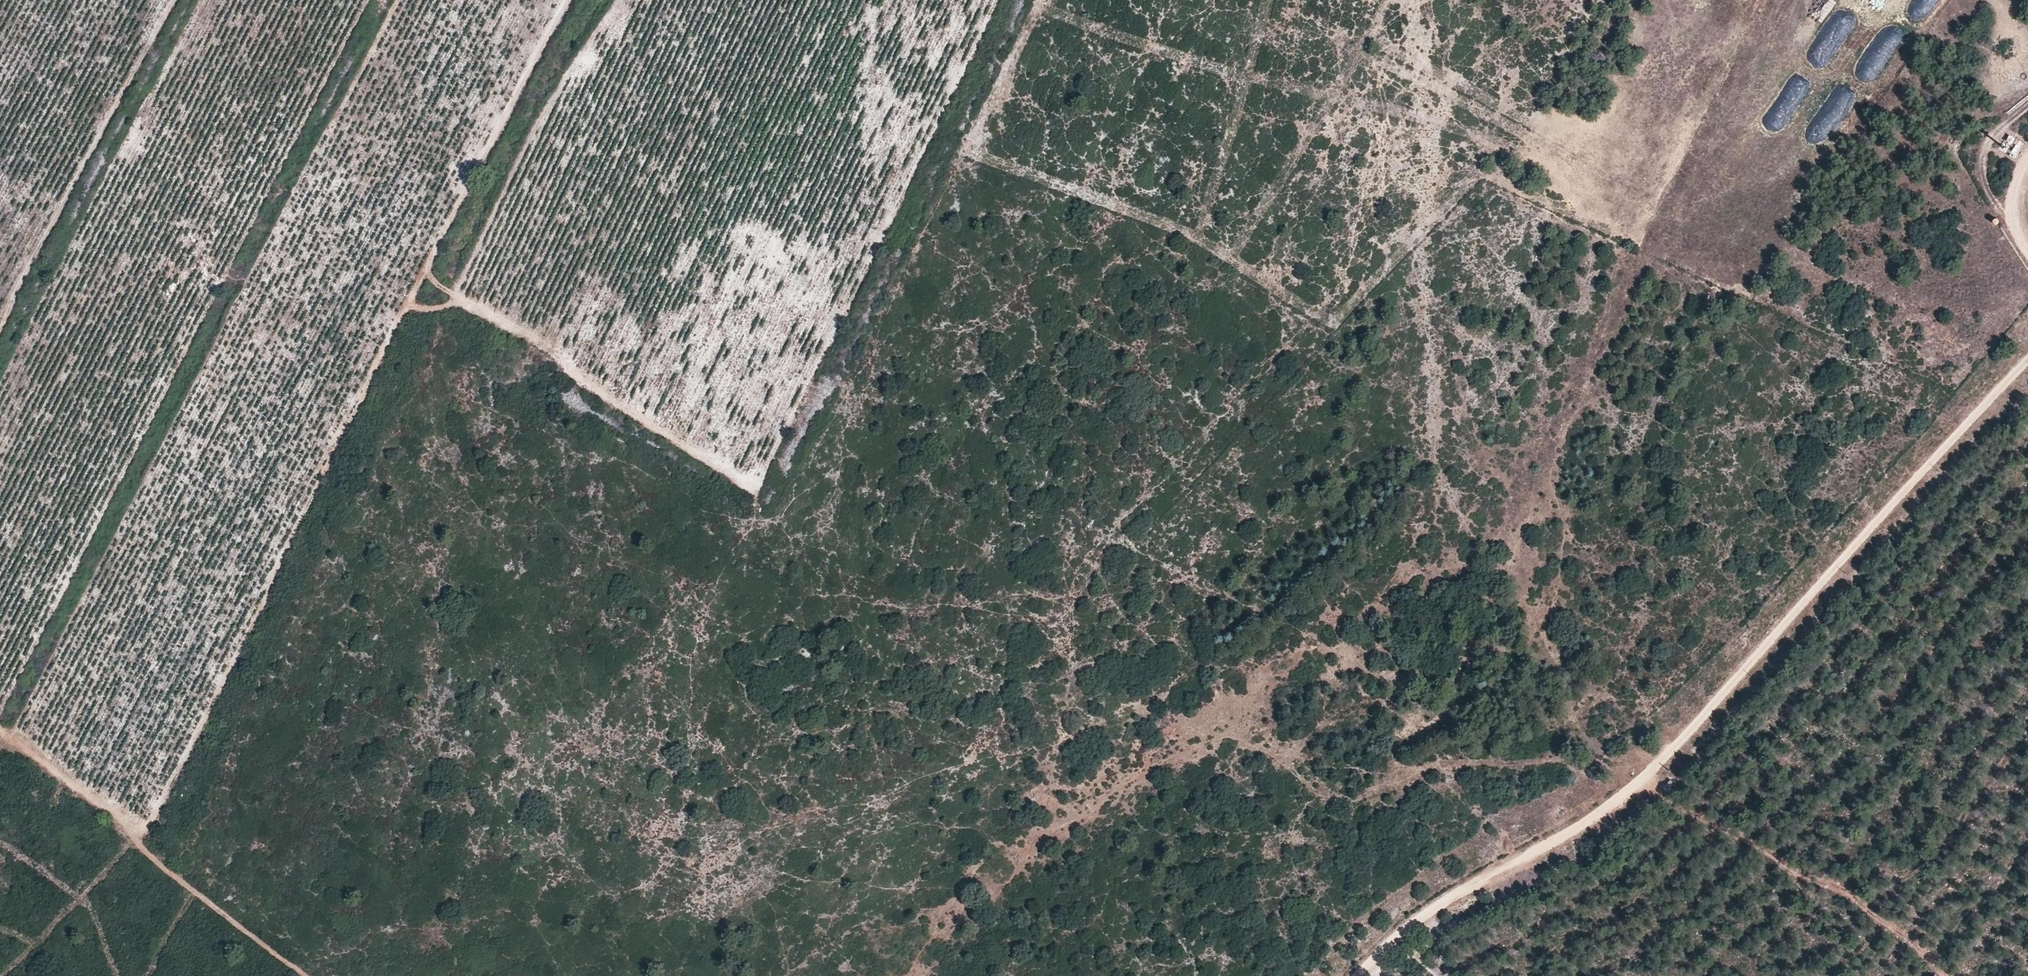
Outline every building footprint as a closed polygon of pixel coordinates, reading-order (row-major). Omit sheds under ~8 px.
[(2019,154),(2023,143),(2017,141),(2013,152),(2019,154)] [(1040,802),(1045,812),(1062,803),(1057,794),(1040,802)]
